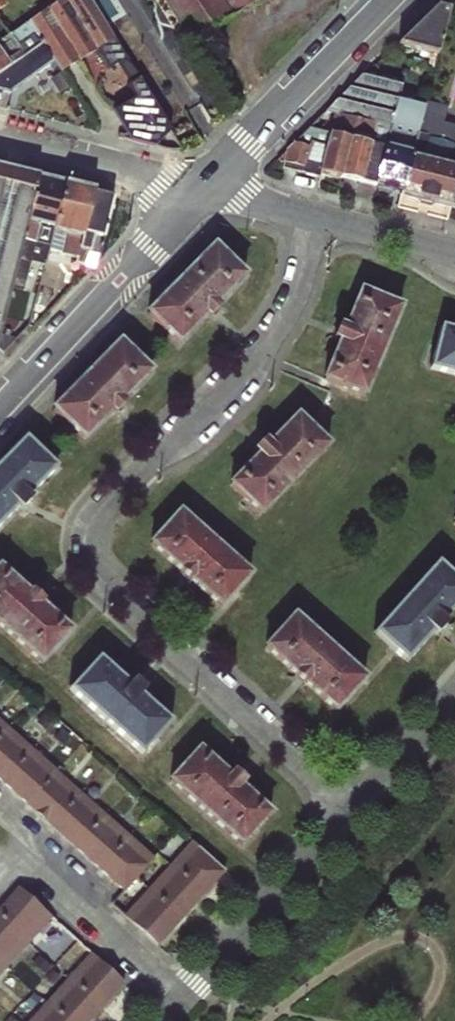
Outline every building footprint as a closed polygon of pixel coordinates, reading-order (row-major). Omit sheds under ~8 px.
[(189,42),(257,0),(163,0),(189,42)] [(436,55),(448,9),(436,6),(397,44),(436,55)] [(29,21),(0,42),(0,92),(9,94),(53,63),(29,21)] [(319,172),(342,178),(374,74),(364,71),(325,111),(332,115),(328,134),(309,127),(284,150),(280,168),(318,178),(319,172)] [(403,83),(374,74),(342,178),(340,185),(370,193),(373,186),(375,186),(397,105),(403,83)] [(374,188),(400,195),(424,117),(426,102),(413,98),(410,109),(397,105),(375,186),(374,188)] [(449,208),(454,185),(454,126),(424,117),(400,195),(399,199),(448,212),(449,208)] [(98,183),(0,163),(0,348),(24,236),(51,241),(54,226),(88,233),(98,183)] [(108,234),(114,191),(98,189),(92,232),(108,234)] [(247,276),(214,243),(143,314),(177,347),(206,318),(208,319),(220,307),(218,305),(247,276)] [(321,381),(364,398),(402,306),(358,288),(343,326),(340,325),(334,341),(336,343),(321,381)] [(427,369),(454,377),(454,328),(439,324),(427,369)] [(153,372),(119,339),(49,410),(82,443),(112,414),(113,416),(126,404),(124,402),(153,372)] [(226,485),(260,518),(330,447),(297,414),(268,443),(266,441),(253,453),(256,455),(226,485)] [(25,435),(0,459),(0,526),(17,509),(19,511),(31,499),(29,497),(58,467),(25,435)] [(177,508),(146,543),(220,610),(252,575),(177,508)] [(438,560),(370,633),(405,665),(433,635),(435,636),(447,624),(445,622),(454,611),(454,575),(438,560)] [(40,667),(72,632),(41,604),(43,602),(30,591),(28,593),(0,568),(0,631),(40,667)] [(291,613),(260,647),(334,714),(366,679),(291,613)] [(97,655),(66,690),(140,757),(172,722),(141,694),(143,692),(130,681),(128,683),(97,655)] [(10,723),(0,714),(0,735),(10,723)] [(0,735),(0,783),(37,747),(10,723),(0,735)] [(0,783),(0,784),(25,807),(60,767),(37,747),(0,783)] [(198,747),(167,782),(241,849),(273,814),(242,786),(245,783),(232,771),(229,775),(198,747)] [(60,767),(25,807),(50,828),(84,789),(60,767)] [(84,789),(50,828),(72,848),(108,810),(84,789)] [(108,810),(72,848),(99,872),(132,831),(108,810)] [(132,831),(99,872),(122,892),(157,853),(132,831)] [(227,873),(192,841),(125,914),(160,946),(227,873)] [(20,887),(0,910),(0,978),(54,918),(20,887)] [(90,950),(26,1020),(91,1020),(126,982),(90,950)]
